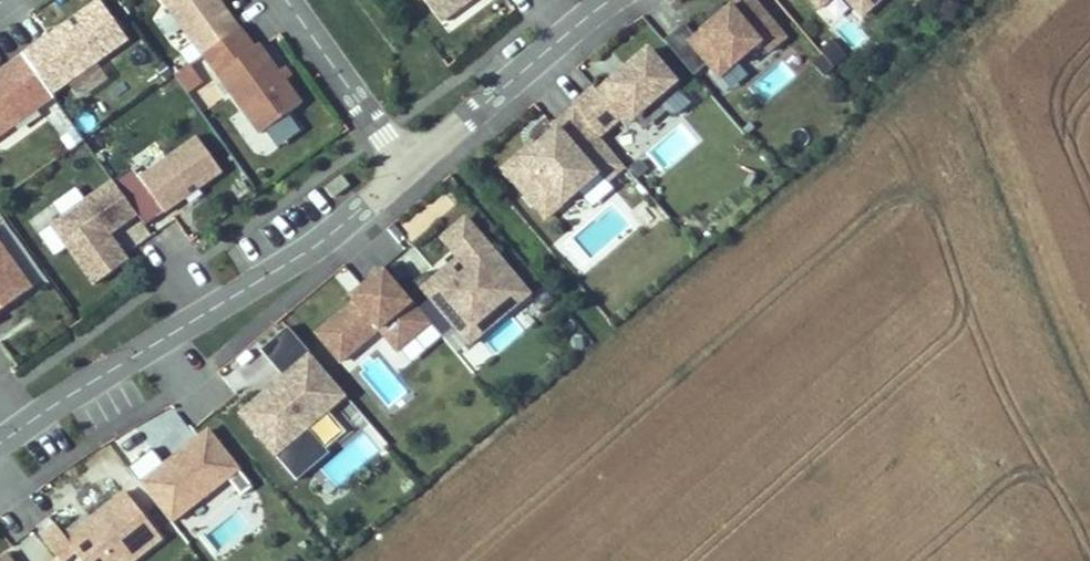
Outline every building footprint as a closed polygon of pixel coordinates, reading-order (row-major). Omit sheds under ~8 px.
[(220,0),(161,0),(201,56),(204,54),(240,29),(240,28),(220,0)] [(440,22),(469,0),(424,0),(440,22)] [(785,38),(753,0),(739,0),(696,36),(684,24),(664,41),(694,76),(708,64),(719,77),(760,42),(768,52),(785,38)] [(862,16),(879,0),(848,0),(862,16)] [(107,77),(96,61),(127,39),(100,1),(69,23),(72,29),(64,34),(61,29),(24,56),(51,94),(67,83),(78,98),(107,77)] [(715,20),(727,10),(721,3),(709,14),(715,20)] [(261,133),(301,104),(258,44),(253,47),(240,29),(204,54),(261,133)] [(595,89),(574,106),(575,107),(598,135),(618,118),(624,125),(674,82),(648,51),(599,93),(595,89)] [(24,56),(0,73),(0,134),(53,96),(51,94),(24,56)] [(187,63),(173,72),(186,93),(200,85),(187,63)] [(637,116),(649,130),(684,100),(672,86),(637,116)] [(520,154),(503,169),(534,205),(550,192),(561,205),(601,170),(609,179),(625,166),(598,135),(575,107),(553,125),(556,129),(523,158),(520,154)] [(69,149),(83,140),(75,129),(62,139),(69,149)] [(166,213),(223,173),(197,137),(140,178),(166,213)] [(523,158),(536,147),(533,143),(520,154),(523,158)] [(646,169),(639,161),(631,168),(638,176),(646,169)] [(109,234),(137,214),(113,181),(52,225),(95,285),(127,261),(109,234)] [(460,333),(503,296),(513,308),(529,294),(466,219),(443,238),(459,258),(469,270),(449,287),(439,275),(433,280),(426,272),(404,291),(431,323),(443,337),(455,327),(460,333)] [(30,289),(0,247),(0,311),(30,289)] [(449,287),(469,270),(459,258),(439,275),(449,287)] [(398,351),(431,323),(404,291),(384,269),(360,289),(364,293),(316,333),(341,362),(379,329),(398,351)] [(470,344),(513,308),(503,296),(460,333),(470,344)] [(308,428),(346,395),(288,327),(261,350),(284,377),(240,414),(297,481),(330,453),(308,428)] [(338,484),(386,443),(370,425),(322,466),(338,484)] [(241,493),(229,477),(238,469),(208,431),(165,465),(152,449),(128,468),(171,523),(185,511),(197,527),(241,493)] [(125,492),(92,518),(88,513),(62,533),(56,525),(41,537),(58,558),(60,560),(63,560),(74,552),(81,560),(132,560),(161,538),(125,492)]
